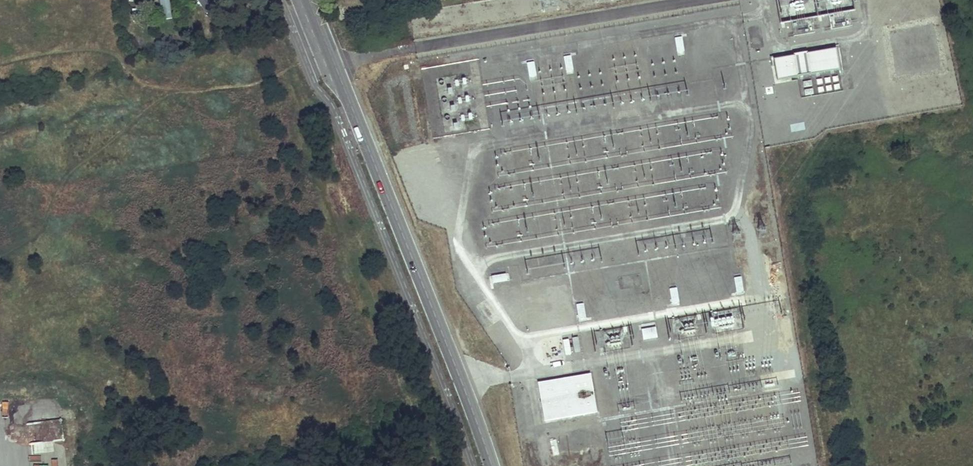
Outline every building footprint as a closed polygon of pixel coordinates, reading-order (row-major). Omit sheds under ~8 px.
[(782,35),(815,30),(812,15),(856,8),(855,0),(776,0),(782,35)] [(834,13),(835,24),(851,22),(850,11),(834,13)] [(685,53),(682,38),(675,39),(678,54),(685,53)] [(770,59),(773,80),(835,69),(832,49),(770,59)] [(574,72),(571,57),(564,58),(567,73),(574,72)] [(533,63),(527,65),(530,79),(536,78),(533,63)] [(805,94),(814,92),(810,78),(802,80),(805,94)] [(506,274),(492,276),(493,284),(508,282),(506,274)] [(741,277),(734,279),(737,295),(744,293),(741,277)] [(672,290),(670,290),(673,305),(679,304),(677,289),(672,290)] [(584,304),(577,305),(579,319),(587,318),(584,304)] [(656,328),(642,330),(643,341),(658,339),(656,328)] [(590,376),(540,384),(546,421),(596,413),(590,376)] [(29,424),(29,438),(59,437),(59,424),(40,424),(40,423),(29,424)]
